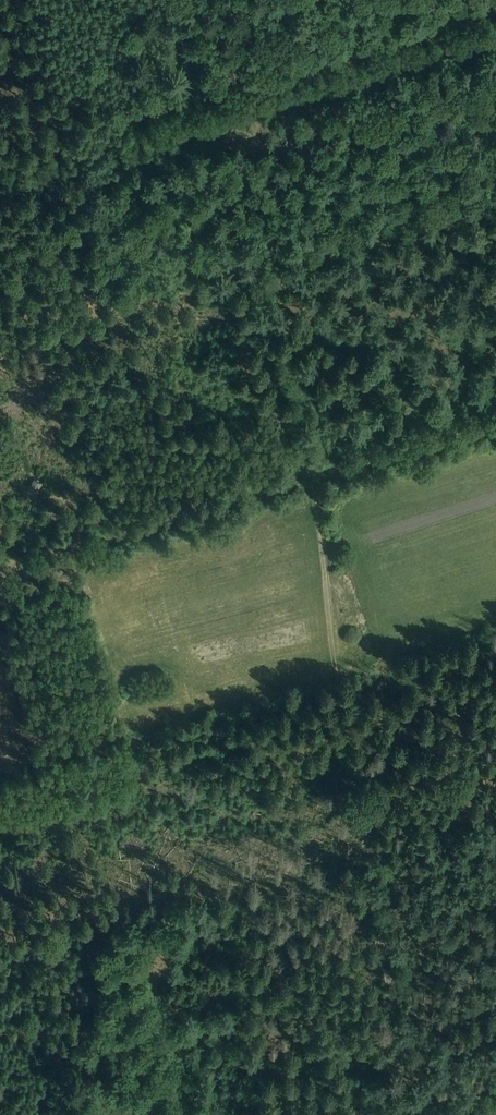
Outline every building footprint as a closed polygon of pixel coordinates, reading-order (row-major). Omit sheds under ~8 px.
[(42,483),(33,479),(28,488),(37,493),(42,483)]
